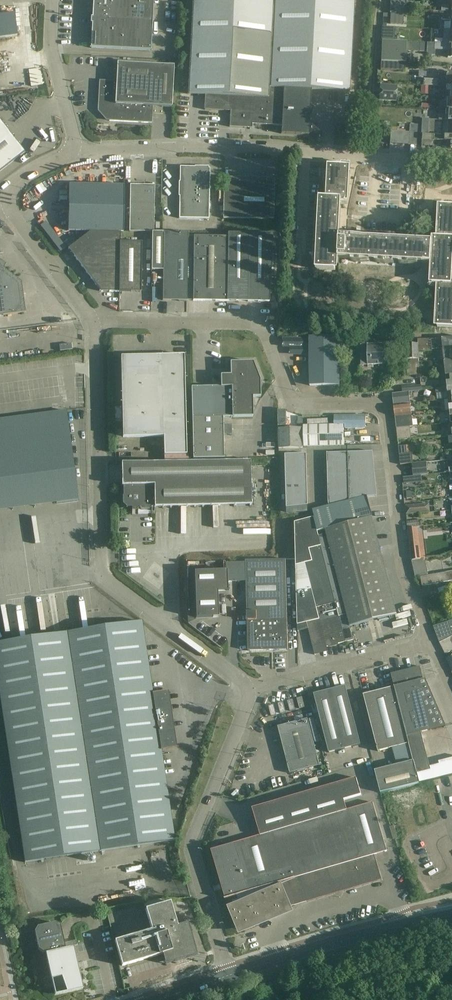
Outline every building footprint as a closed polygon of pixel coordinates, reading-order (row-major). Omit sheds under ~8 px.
[(92,15),(91,15),(91,18),(91,19),(91,24),(90,24),(91,24),(91,28),(92,28),(91,48),(151,52),(153,0),(93,0),(92,15)] [(188,94),(190,94),(201,95),(205,95),(205,99),(204,110),(219,111),(230,112),(229,128),(245,128),(251,129),(252,129),(252,127),(252,125),(281,126),(281,127),(281,134),(309,136),(310,109),(311,90),(350,92),(354,0),(193,0),(188,94)] [(389,14),(405,15),(406,0),(390,0),(389,14)] [(447,12),(443,12),(442,20),(450,21),(449,30),(451,30),(451,12),(447,12)] [(14,24),(13,13),(0,15),(0,38),(16,36),(14,24)] [(435,44),(451,45),(451,30),(449,30),(446,30),(446,40),(435,39),(435,44)] [(382,46),(381,62),(405,63),(405,51),(406,43),(405,43),(401,43),(379,42),(379,46),(382,46)] [(406,43),(405,51),(427,53),(433,53),(433,50),(437,50),(446,50),(446,48),(448,48),(447,58),(451,59),(451,45),(435,44),(420,44),(406,43)] [(405,63),(381,62),(380,71),(404,72),(405,63)] [(105,117),(109,121),(152,124),(152,107),(172,108),(174,67),(117,64),(116,82),(99,81),(98,108),(102,113),(100,114),(104,118),(105,117)] [(43,77),(49,75),(46,65),(40,66),(43,77)] [(445,87),(451,88),(451,74),(448,74),(448,75),(438,74),(438,87),(445,87)] [(47,86),(43,100),(48,101),(52,88),(47,86)] [(379,101),(396,102),(397,87),(380,86),(379,101)] [(3,104),(12,101),(8,92),(0,95),(0,96),(3,104)] [(34,94),(25,98),(28,107),(38,104),(34,94)] [(429,120),(435,121),(447,122),(451,122),(451,110),(448,110),(445,110),(445,115),(439,115),(429,115),(429,120)] [(24,153),(0,122),(0,172),(24,153)] [(410,133),(409,145),(416,146),(417,126),(410,125),(409,133),(410,133)] [(422,135),(421,146),(433,147),(433,141),(450,142),(449,148),(451,148),(451,137),(447,137),(434,136),(427,136),(422,135)] [(385,262),(386,243),(337,240),(339,201),(346,202),(348,168),(328,167),(327,200),(320,199),(316,270),(335,271),(336,259),(339,259),(385,262)] [(179,219),(209,220),(209,169),(195,169),(195,168),(180,168),(179,219)] [(223,219),(274,220),(274,179),(224,178),(223,219)] [(68,232),(123,233),(124,186),(69,185),(69,203),(64,203),(63,213),(68,213),(68,232)] [(129,232),(154,233),(154,186),(130,186),(129,232)] [(435,245),(386,243),(385,262),(434,264),(433,285),(440,285),(437,327),(451,328),(451,285),(451,206),(441,206),(439,239),(435,238),(435,245)] [(11,224),(9,217),(0,219),(0,226),(11,224)] [(68,249),(101,292),(141,293),(142,243),(120,243),(120,233),(90,232),(68,249)] [(151,271),(163,271),(162,301),(187,301),(187,300),(187,291),(187,259),(188,237),(188,233),(152,233),(151,271)] [(227,234),(227,238),(227,302),(269,303),(273,234),(227,234)] [(193,259),(193,291),(187,291),(187,300),(193,300),(193,301),(227,302),(227,238),(188,237),(187,259),(193,259)] [(25,313),(22,283),(0,266),(0,316),(25,313)] [(54,294),(62,290),(56,277),(47,281),(54,294)] [(340,386),(339,337),(309,337),(310,386),(340,386)] [(443,350),(449,349),(449,351),(451,351),(451,339),(417,340),(418,344),(419,352),(430,351),(430,352),(443,350)] [(418,344),(406,344),(407,360),(409,360),(419,360),(419,352),(418,344)] [(386,365),(385,355),(385,345),(359,345),(359,366),(386,365)] [(444,362),(451,361),(451,351),(449,351),(449,349),(443,350),(444,362)] [(184,356),(162,356),(121,357),(123,438),(163,437),(164,456),(186,455),(184,356)] [(419,365),(419,360),(409,360),(409,365),(407,368),(407,376),(417,376),(417,365),(419,365)] [(446,376),(450,376),(450,375),(451,375),(451,361),(444,362),(445,368),(446,376)] [(191,388),(193,460),(224,459),(223,418),(253,417),(252,397),(259,397),(259,381),(252,364),(231,364),(231,377),(221,377),(221,387),(191,388)] [(448,400),(451,400),(451,388),(447,388),(435,389),(437,401),(448,400)] [(403,393),(393,394),(394,406),(410,404),(409,392),(403,393)] [(394,407),(395,417),(412,415),(411,405),(394,407)] [(413,427),(412,415),(395,417),(396,429),(410,427),(413,427)] [(304,427),(304,448),(345,447),(345,431),(365,430),(365,416),(335,417),(335,427),(304,427)] [(410,427),(396,429),(398,440),(411,439),(410,427)] [(278,429),(279,449),(303,449),(302,429),(278,429)] [(398,447),(400,464),(400,465),(412,464),(413,464),(412,454),(407,454),(406,446),(398,447)] [(349,502),(367,498),(376,497),(372,452),(348,453),(348,460),(347,460),(347,456),(345,456),(345,453),(327,453),(328,504),(329,507),(349,502)] [(308,506),(306,454),(285,455),(286,508),(308,506)] [(138,507),(141,510),(149,510),(151,508),(251,505),(250,461),(121,464),(122,487),(123,487),(123,496),(122,496),(123,504),(126,508),(132,508),(135,508),(135,507),(138,507)] [(413,464),(412,464),(413,476),(414,476),(417,476),(428,475),(426,462),(413,464)] [(329,507),(312,511),(314,517),(318,532),(326,529),(371,518),(366,498),(367,498),(349,502),(329,507)] [(406,507),(406,515),(429,513),(428,505),(406,507)] [(383,520),(385,527),(390,526),(390,528),(397,526),(394,516),(383,520)] [(314,517),(294,522),(298,632),(308,629),(315,656),(315,655),(313,647),(326,644),(326,647),(327,647),(346,642),(339,617),(347,615),(346,611),(347,610),(326,529),(318,532),(314,517)] [(339,617),(346,642),(353,640),(350,627),(397,615),(372,518),(371,518),(326,529),(347,610),(346,611),(347,615),(339,617)] [(419,521),(417,521),(407,522),(408,529),(420,527),(419,521)] [(421,560),(418,534),(418,528),(407,529),(411,561),(412,561),(421,560)] [(412,561),(416,579),(421,578),(428,576),(425,559),(421,560),(412,561)] [(246,582),(248,651),(288,650),(286,560),(246,561),(246,563),(246,582)] [(212,569),(212,561),(197,561),(197,570),(212,569)] [(226,570),(194,572),(196,618),(213,617),(213,618),(213,617),(218,617),(218,596),(217,591),(227,591),(227,582),(246,582),(246,563),(226,564),(226,570)] [(421,578),(422,587),(449,582),(451,581),(451,572),(428,576),(421,578)] [(433,627),(440,643),(451,637),(451,620),(433,627)] [(0,643),(0,696),(25,862),(174,840),(160,751),(177,748),(168,691),(152,694),(141,622),(0,643)] [(378,636),(364,640),(365,645),(379,641),(378,636)] [(440,643),(445,655),(451,651),(451,637),(440,643)] [(423,673),(431,672),(430,663),(422,664),(423,673)] [(414,761),(417,774),(431,770),(421,733),(434,730),(432,724),(429,718),(427,713),(424,707),(422,701),(420,696),(417,690),(415,684),(424,680),(420,667),(391,674),(394,687),(395,687),(407,737),(409,745),(413,761),(414,761)] [(426,679),(424,680),(415,684),(417,690),(428,685),(426,679)] [(431,691),(428,685),(417,690),(420,696),(431,691)] [(322,724),(337,720),(353,716),(346,686),(314,694),(322,724)] [(395,687),(394,687),(364,695),(378,752),(409,744),(409,745),(407,737),(395,687)] [(433,697),(431,691),(420,696),(422,701),(433,697)] [(435,702),(433,697),(422,701),(424,707),(435,702)] [(438,708),(435,702),(424,707),(427,713),(438,708)] [(427,713),(429,718),(440,713),(438,708),(427,713)] [(429,718),(432,724),(443,719),(440,713),(429,718)] [(361,745),(353,716),(337,720),(345,749),(361,745)] [(320,766),(308,720),(308,719),(278,727),(290,774),(320,766)] [(432,724),(434,730),(446,727),(443,719),(432,724)] [(337,720),(322,724),(329,753),(345,749),(337,720)] [(439,765),(442,778),(449,776),(445,760),(438,762),(439,765)] [(414,761),(413,761),(375,771),(381,794),(420,783),(417,774),(414,761)] [(439,765),(430,767),(431,770),(417,774),(420,783),(442,778),(439,765)] [(211,850),(225,899),(225,900),(237,896),(238,899),(233,901),(232,904),(232,905),(228,907),(238,933),(293,910),(291,906),(335,893),(334,891),(342,889),(342,891),(380,879),(373,856),(387,852),(374,803),(348,810),(345,800),(362,795),(357,778),(252,809),(260,836),(211,850)] [(188,924),(183,925),(177,927),(170,903),(145,910),(151,931),(115,942),(122,966),(162,954),(165,965),(197,955),(188,924)] [(47,953),(45,954),(55,996),(83,989),(73,948),(65,950),(60,926),(55,923),(37,927),(34,932),(36,939),(35,941),(37,943),(38,950),(43,953),(46,952),(47,953)]
